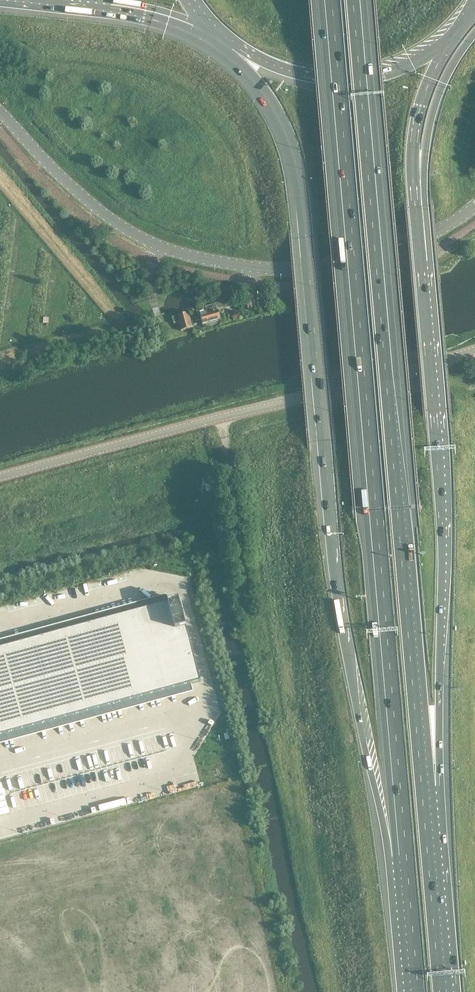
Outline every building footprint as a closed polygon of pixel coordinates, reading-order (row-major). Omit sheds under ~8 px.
[(202,326),(221,320),(218,310),(217,311),(217,309),(227,306),(224,298),(214,302),(215,305),(205,307),(207,313),(199,316),(202,326)] [(173,324),(178,323),(181,331),(193,328),(189,313),(177,316),(172,318),(173,324)] [(201,681),(179,600),(0,649),(0,736),(201,681)]
